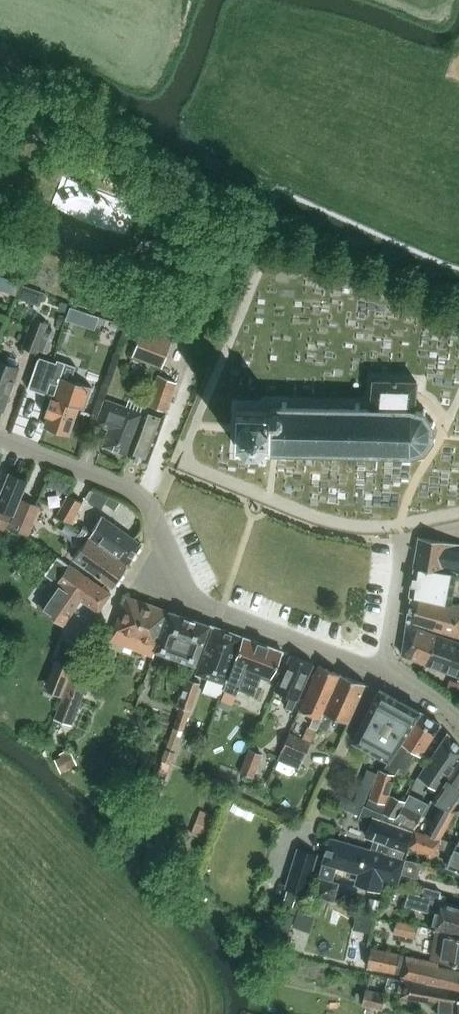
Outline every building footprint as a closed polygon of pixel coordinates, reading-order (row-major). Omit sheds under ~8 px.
[(183,269),(180,247),(139,252),(142,275),(183,269)] [(58,309),(65,311),(68,303),(61,300),(58,309)] [(171,341),(164,338),(175,308),(153,300),(132,356),(162,367),(171,341)] [(69,304),(65,317),(74,320),(79,307),(69,304)] [(32,317),(20,347),(37,353),(38,351),(45,332),(49,323),(32,317)] [(17,363),(16,359),(8,357),(5,358),(4,362),(0,360),(0,409),(3,411),(19,367),(16,366),(17,363)] [(37,359),(27,388),(29,388),(30,386),(47,392),(51,383),(57,385),(53,397),(51,397),(44,415),(48,416),(45,425),(69,434),(79,407),(84,409),(92,387),(71,380),(76,366),(57,360),(55,365),(37,359)] [(147,462),(176,382),(158,375),(128,455),(147,462)] [(434,439),(431,438),(431,424),(435,423),(434,421),(430,422),(423,413),(425,410),(423,408),(421,411),(414,409),(416,381),(373,380),(371,408),(282,407),(282,415),(282,416),(281,417),(280,418),(279,418),(277,418),(276,423),(271,426),(271,447),(268,446),(268,450),(275,451),(298,451),(298,455),(300,455),(300,451),(316,452),(316,456),(318,456),(318,452),(334,452),(334,456),(336,456),(336,452),(351,453),(351,457),(354,457),(354,453),(370,453),(369,457),(372,457),(372,453),(388,454),(388,458),(390,458),(391,454),(406,454),(406,458),(409,458),(409,454),(421,451),(423,454),(425,453),(423,450),(430,440),(434,441),(434,439)] [(127,455),(143,414),(105,400),(96,424),(109,428),(102,445),(127,455)] [(282,415),(282,407),(272,407),(269,411),(236,410),(236,427),(235,445),(268,446),(271,447),(271,426),(276,423),(277,418),(279,418),(280,418),(281,417),(282,416),(282,415)] [(27,480),(9,473),(0,495),(0,527),(7,529),(13,514),(27,480)] [(95,488),(88,501),(101,509),(108,496),(95,488)] [(79,514),(76,512),(82,502),(67,494),(55,514),(73,525),(79,514)] [(40,506),(21,498),(8,528),(27,536),(40,506)] [(127,565),(141,543),(101,515),(88,537),(127,565)] [(79,532),(72,543),(79,548),(73,557),(113,587),(127,565),(79,532)] [(413,568),(414,568),(456,573),(457,570),(458,571),(458,543),(419,537),(413,568)] [(56,582),(55,581),(37,607),(63,625),(81,600),(98,611),(111,593),(69,565),(56,582)] [(452,604),(458,573),(456,573),(414,568),(409,595),(452,604)] [(155,651),(169,611),(126,595),(110,640),(153,656),(155,651)] [(411,596),(407,621),(458,635),(458,607),(411,596)] [(169,611),(155,651),(195,666),(210,625),(169,611)] [(425,663),(437,634),(407,624),(402,655),(425,663)] [(95,649),(102,631),(89,626),(82,644),(95,649)] [(225,685),(243,636),(214,626),(196,674),(225,685)] [(437,634),(425,663),(458,676),(458,642),(437,634)] [(243,636),(225,685),(223,690),(236,695),(238,690),(254,696),(261,677),(270,681),(283,652),(243,636)] [(62,643),(46,684),(63,690),(79,649),(62,643)] [(304,685),(313,663),(291,655),(275,691),(288,696),(284,707),(291,710),(296,699),(297,699),(304,684),(304,685)] [(320,720),(340,674),(318,665),(299,709),(314,716),(310,726),(317,729),(317,727),(320,720)] [(80,699),(90,676),(72,670),(63,693),(64,694),(54,718),(71,724),(80,699)] [(326,731),(329,723),(332,716),(348,723),(365,684),(340,674),(320,720),(317,727),(326,731)] [(180,707),(190,710),(200,683),(186,678),(176,705),(180,707)] [(388,760),(400,742),(419,711),(379,689),(353,741),(387,760),(388,760)] [(148,797),(149,797),(144,811),(155,815),(159,800),(158,800),(190,710),(180,707),(148,797)] [(402,770),(408,761),(408,762),(415,753),(420,756),(440,725),(420,712),(401,743),(400,742),(388,760),(387,760),(380,770),(377,768),(365,805),(362,804),(362,805),(369,808),(395,819),(403,806),(402,805),(404,800),(390,794),(389,795),(386,794),(392,774),(397,767),(402,770)] [(306,726),(301,738),(309,741),(314,729),(306,726)] [(309,741),(301,738),(295,735),(288,732),(276,759),(297,768),(309,741)] [(458,759),(458,747),(447,733),(419,777),(438,792),(458,759)] [(262,754),(248,748),(238,771),(252,777),(262,754)] [(76,764),(70,751),(53,759),(59,772),(76,764)] [(424,834),(436,839),(458,847),(458,833),(456,844),(439,838),(454,812),(458,815),(458,761),(432,802),(440,805),(424,834)] [(375,772),(365,768),(352,801),(340,796),(337,806),(358,815),(375,772)] [(399,821),(395,819),(369,808),(362,805),(357,817),(363,820),(368,822),(363,837),(371,840),(368,849),(386,854),(388,846),(404,851),(412,830),(397,825),(399,821)] [(399,821),(413,828),(420,815),(403,806),(395,819),(399,821)] [(200,811),(191,833),(206,839),(215,816),(200,811)] [(436,839),(415,831),(409,846),(434,855),(437,848),(452,853),(447,866),(458,871),(458,847),(436,839)] [(404,859),(386,854),(368,849),(329,838),(322,863),(323,863),(314,895),(333,900),(339,883),(327,879),(332,864),(360,873),(356,884),(376,890),(380,879),(397,884),(400,873),(416,877),(421,863),(404,859)] [(316,853),(295,847),(283,887),(304,893),(316,853)] [(438,900),(440,891),(424,887),(421,895),(408,891),(405,905),(427,912),(429,910),(429,909),(435,910),(431,928),(437,930),(458,934),(458,907),(438,900)] [(292,927),(310,933),(317,909),(300,903),(292,927)] [(279,930),(288,933),(293,916),(285,913),(279,930)] [(415,924),(394,920),(392,934),(412,938),(415,924)] [(437,930),(432,959),(458,965),(458,935),(437,930)] [(437,966),(439,961),(371,947),(367,966),(395,972),(397,964),(403,966),(401,976),(458,989),(458,970),(437,966)] [(438,1003),(438,1013),(458,1013),(458,989),(404,979),(403,980),(399,979),(397,991),(400,992),(400,996),(438,1003)] [(385,994),(364,988),(360,1004),(381,1010),(385,994)]
